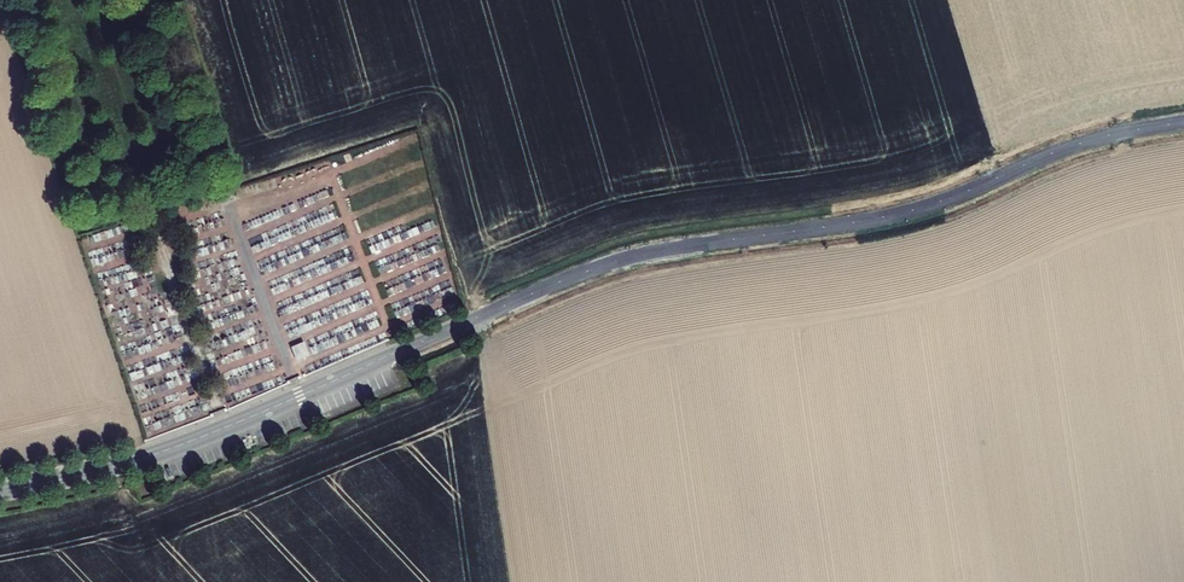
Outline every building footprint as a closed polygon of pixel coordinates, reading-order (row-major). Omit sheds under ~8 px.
[(302,345),(296,348),(302,362),(309,360),(302,345)] [(295,366),(302,362),(296,348),(289,351),(295,366)]
